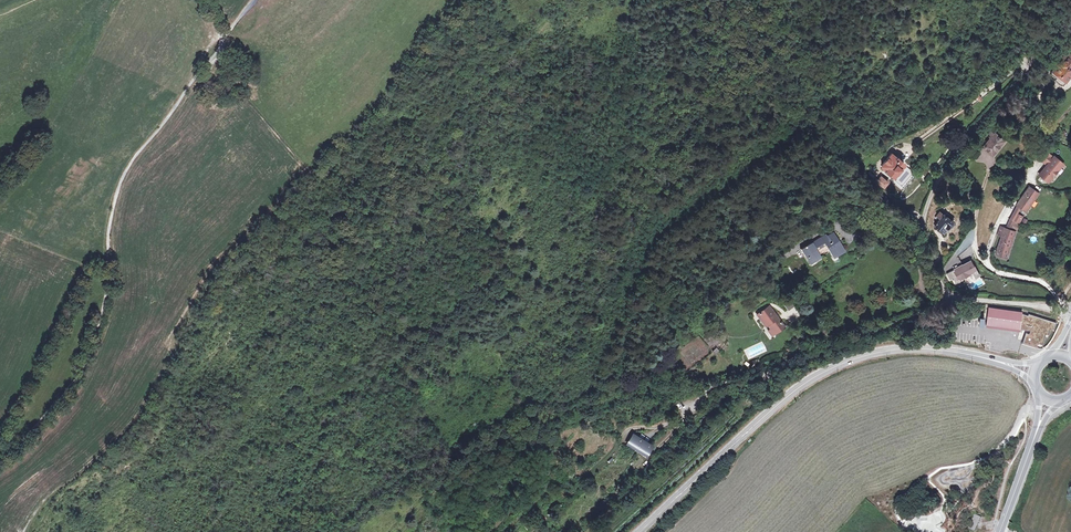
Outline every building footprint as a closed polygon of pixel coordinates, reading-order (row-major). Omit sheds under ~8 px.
[(1070,70),(1070,52),(1069,54),(1068,54),(1062,49),(1053,61),(1057,64),(1051,73),(1056,77),(1054,79),(1060,84),(1070,70)] [(991,154),(1002,140),(993,132),(993,133),(988,130),(985,134),(990,138),(987,141),(982,147),(991,154)] [(978,145),(982,147),(987,141),(983,139),(978,145)] [(1045,151),(1039,159),(1044,163),(1046,161),(1048,162),(1038,174),(1045,180),(1049,179),(1062,163),(1053,156),(1052,157),(1045,151)] [(895,181),(905,169),(890,156),(880,168),(895,181)] [(956,187),(960,181),(954,178),(950,184),(956,187)] [(882,190),(886,185),(879,179),(875,184),(882,190)] [(1016,205),(1017,205),(1025,211),(1030,204),(1029,203),(1032,199),(1033,200),(1038,193),(1028,186),(1016,205)] [(878,199),(876,197),(870,201),(875,209),(882,205),(882,203),(880,200),(878,199)] [(880,200),(882,203),(882,205),(875,209),(870,201),(868,202),(875,213),(887,205),(882,198),(880,200)] [(1017,205),(1014,211),(1022,216),(1025,211),(1017,205)] [(1014,211),(1010,219),(1015,221),(1018,223),(1022,216),(1014,211)] [(917,220),(918,219),(909,212),(903,218),(911,227),(917,220)] [(949,227),(953,222),(943,214),(943,215),(939,212),(936,216),(935,218),(938,220),(936,223),(937,223),(933,227),(937,230),(939,232),(940,232),(943,227),(946,230),(949,227)] [(1015,221),(1010,219),(1006,229),(1011,230),(1015,221)] [(1013,237),(1015,231),(1011,230),(1006,229),(1004,228),(997,251),(1000,252),(1001,255),(1008,251),(1007,248),(1010,247),(1012,241),(1010,238),(1013,237)] [(823,240),(822,238),(808,246),(816,260),(824,255),(827,260),(834,256),(835,258),(841,255),(829,236),(823,240)] [(816,260),(808,246),(796,253),(801,260),(802,259),(805,263),(806,263),(808,267),(813,264),(813,263),(817,260),(816,260)] [(969,259),(953,268),(954,270),(953,271),(957,277),(958,277),(959,278),(971,272),(970,271),(974,268),(969,259)] [(786,302),(780,307),(784,314),(791,309),(786,302)] [(1024,311),(990,306),(988,324),(1021,329),(1024,313),(1024,311)] [(780,331),(765,309),(752,318),(761,330),(762,329),(769,338),(780,331)] [(1058,322),(1030,313),(1030,315),(1024,313),(1021,329),(1032,330),(1031,333),(1027,332),(1024,342),(1027,343),(1038,347),(1039,343),(1044,344),(1047,334),(1050,335),(1052,328),(1056,330),(1058,322)] [(955,320),(955,328),(967,329),(967,320),(955,320)] [(627,440),(622,448),(639,458),(644,449),(627,440)] [(968,528),(976,531),(981,517),(974,514),(968,528)]
